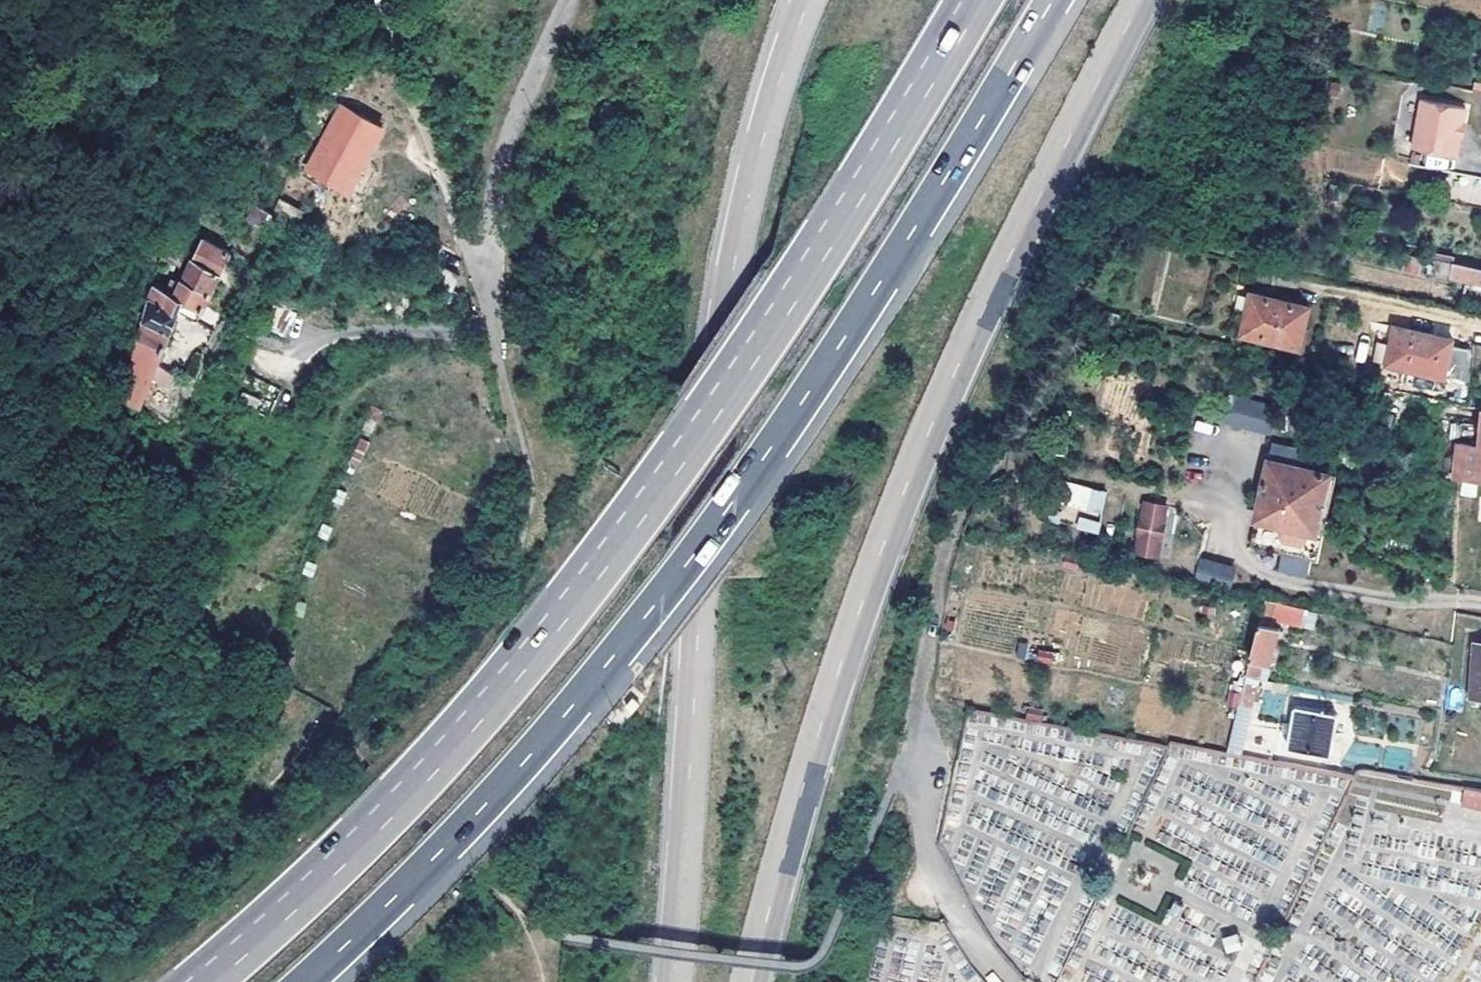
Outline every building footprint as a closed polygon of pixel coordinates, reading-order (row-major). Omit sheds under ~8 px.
[(344,72),(341,79),(355,86),(358,79),(344,72)] [(1344,83),(1335,81),(1332,95),(1341,96),(1344,83)] [(623,107),(609,101),(604,115),(617,120),(623,107)] [(1470,110),(1425,101),(1416,150),(1460,159),(1464,138),(1467,125),(1470,110)] [(347,107),(309,168),(344,190),(369,150),(382,129),(347,107)] [(275,212),(244,197),(237,210),(268,226),(275,212)] [(275,212),(299,225),(307,210),(281,197),(275,212)] [(156,284),(124,393),(142,400),(180,313),(197,320),(218,276),(230,250),(204,238),(178,294),(156,284)] [(1425,256),(1408,253),(1405,268),(1422,271),(1425,256)] [(1455,262),(1452,278),(1480,284),(1480,267),(1455,262)] [(1310,306),(1252,294),(1243,334),(1301,346),(1310,306)] [(1472,350),(1452,346),(1454,339),(1395,326),(1387,363),(1446,377),(1447,372),(1472,377),(1472,350)] [(1275,407),(1231,397),(1225,422),(1270,431),(1275,407)] [(1453,478),(1457,478),(1466,479),(1480,480),(1480,443),(1460,439),(1453,478)] [(1305,450),(1274,444),(1270,461),(1301,468),(1305,450)] [(1301,468),(1270,461),(1252,546),(1282,552),(1311,558),(1329,473),(1301,468)] [(1077,510),(1100,516),(1106,492),(1060,480),(1051,514),(1075,520),(1077,510)] [(1166,506),(1147,502),(1143,519),(1140,519),(1137,533),(1139,534),(1135,551),(1154,555),(1159,538),(1161,538),(1164,524),(1162,523),(1166,506)] [(1100,518),(1078,515),(1076,529),(1098,532),(1100,518)] [(1311,558),(1282,552),(1279,567),(1307,574),(1311,558)] [(1237,569),(1203,562),(1199,581),(1233,589),(1237,569)] [(1312,631),(1317,614),(1266,600),(1261,617),(1312,631)] [(1261,622),(1247,673),(1273,678),(1277,663),(1286,665),(1294,629),(1261,622)] [(1475,642),(1472,696),(1480,697),(1480,643),(1475,642)] [(1342,716),(1298,707),(1288,749),(1332,758),(1342,716)] [(1464,787),(1460,805),(1480,810),(1480,791),(1464,787)]
